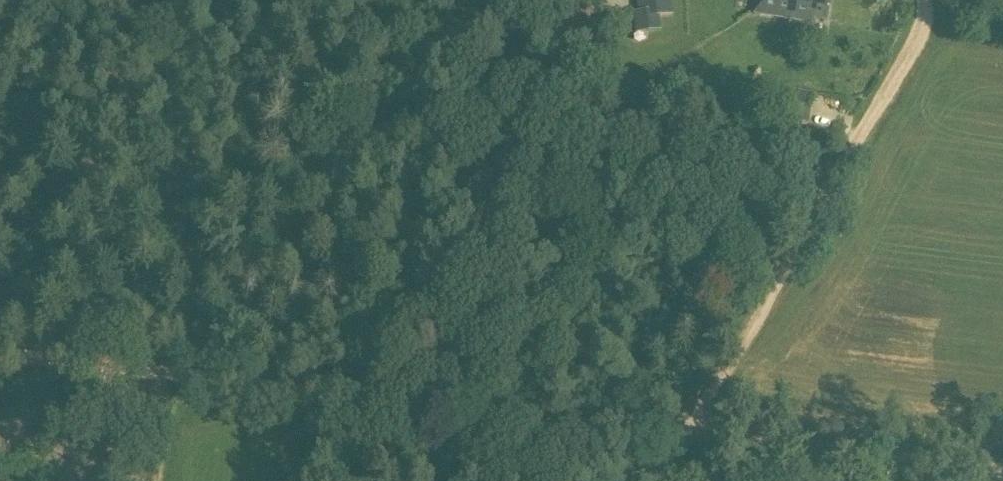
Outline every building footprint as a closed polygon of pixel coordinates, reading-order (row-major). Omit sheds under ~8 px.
[(674,16),(672,0),(637,0),(639,20),(674,16)] [(756,14),(816,24),(817,18),(826,20),(830,0),(758,0),(756,14)] [(808,123),(812,95),(785,91),(781,119),(808,123)]
